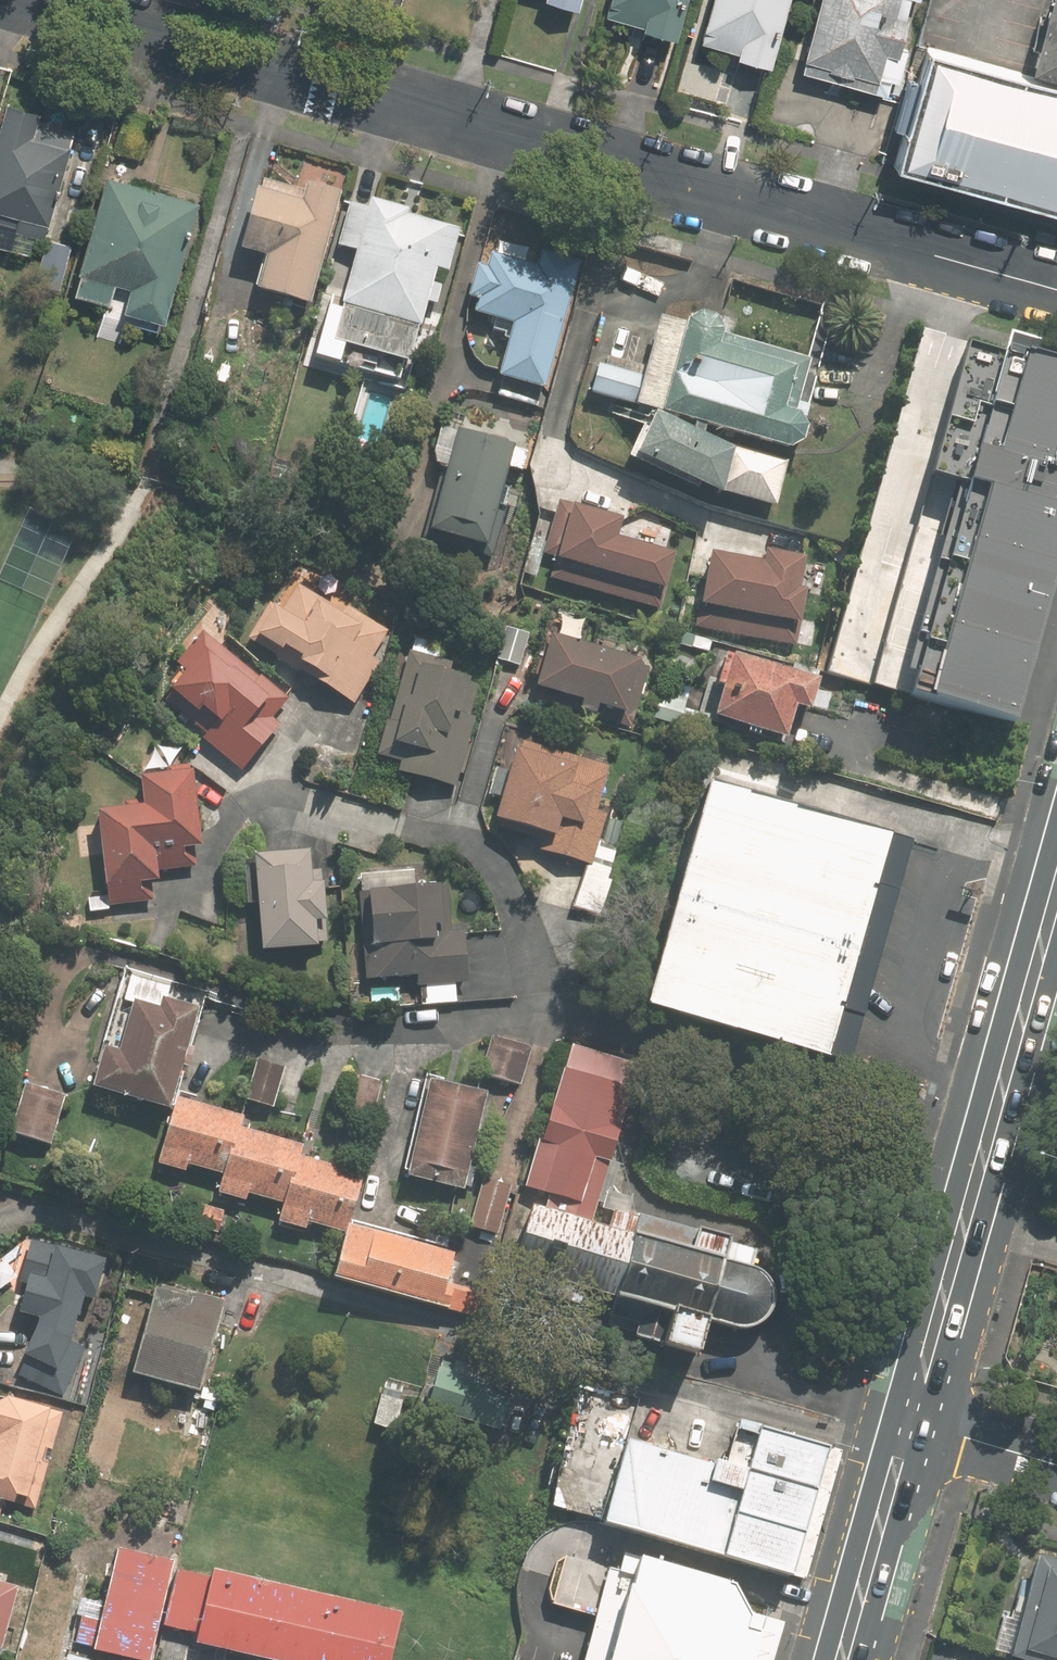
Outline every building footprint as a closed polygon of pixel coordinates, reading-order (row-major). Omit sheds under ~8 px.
[(542,3),(575,12),(578,0),(542,0),(542,3)] [(603,18),(641,29),(640,33),(672,43),(684,0),(608,0),(603,18)] [(698,44),(736,55),(734,61),(768,71),(788,0),(710,0),(698,44)] [(800,63),(802,64),(799,75),(884,98),(888,84),(895,86),(902,62),(895,60),(905,22),(903,21),(909,0),(818,0),(800,63)] [(930,74),(901,177),(1056,220),(1056,109),(930,74)] [(2,106),(0,113),(0,225),(13,228),(11,233),(41,241),(72,133),(36,123),(38,116),(2,106)] [(119,313),(162,325),(197,206),(103,177),(73,275),(77,276),(71,296),(106,307),(112,287),(126,291),(119,313)] [(260,183),(257,192),(255,192),(237,254),(262,261),(252,295),(307,309),(339,194),(305,185),(302,194),(260,183)] [(369,202),(367,209),(347,204),(335,249),(354,254),(329,346),(406,367),(416,329),(419,330),(425,306),(434,308),(440,287),(431,284),(434,272),(446,275),(458,231),(405,217),(406,212),(369,202)] [(70,247),(45,241),(33,285),(58,291),(70,247)] [(489,334),(507,338),(495,382),(542,395),(579,264),(540,253),(535,269),(488,256),(484,270),(475,267),(465,301),(475,304),(472,316),(493,322),(489,334)] [(807,407),(796,405),(808,362),(718,337),(719,335),(712,322),(696,319),(683,326),(668,381),(658,418),(786,454),(800,446),(804,430),(797,419),(804,420),(807,407)] [(970,345),(872,686),(1011,726),(1056,566),(1056,370),(970,345)] [(639,379),(596,368),(588,396),(632,408),(639,379)] [(727,448),(725,455),(652,420),(632,461),(716,503),(719,497),(772,512),(786,465),(727,448)] [(484,552),(513,450),(456,433),(426,536),(484,552)] [(620,520),(557,503),(542,557),(554,560),(548,582),(658,612),(673,560),(614,544),(620,520)] [(761,554),(758,567),(707,558),(694,630),(786,647),(795,648),(803,594),(796,593),(801,561),(761,554)] [(321,691),(324,690),(352,706),(377,665),(370,661),(387,635),(345,609),(341,615),(295,587),(281,613),(268,606),(246,642),(274,659),(321,691)] [(256,682),(198,634),(150,691),(203,736),(199,741),(239,774),(284,720),(278,715),(289,702),(260,677),(256,682)] [(413,640),(409,654),(408,654),(388,724),(386,723),(376,757),(400,764),(397,774),(454,790),(471,727),(465,726),(476,687),(447,679),(451,666),(438,663),(442,648),(413,640)] [(531,693),(556,699),(553,710),(593,721),(596,711),(622,718),(636,665),(546,640),(531,693)] [(783,744),(792,712),(806,716),(814,687),(718,663),(713,681),(709,680),(698,720),(709,723),(709,724),(783,744)] [(689,691),(664,683),(656,710),(682,717),(689,691)] [(607,768),(520,744),(517,755),(512,754),(491,825),(497,826),(495,831),(534,842),(535,837),(541,839),(537,853),(593,869),(602,838),(579,832),(588,798),(598,800),(607,768)] [(155,886),(154,875),(195,869),(193,853),(199,852),(186,766),(166,769),(167,777),(135,782),(138,801),(122,804),(123,813),(93,817),(107,909),(152,902),(149,887),(155,886)] [(889,833),(704,782),(642,1006),(828,1057),(889,833)] [(244,909),(253,908),(258,956),(314,951),(312,928),(324,927),(320,887),(308,888),(305,855),(249,860),(249,864),(240,865),(244,909)] [(454,986),(467,985),(462,933),(449,934),(446,888),(357,896),(365,984),(414,979),(415,990),(419,990),(421,1008),(456,1005),(454,986)] [(168,990),(128,979),(120,1007),(129,1010),(116,1057),(100,1053),(89,1093),(167,1115),(195,1013),(164,1004),(168,990)] [(530,1051),(491,1039),(480,1076),(519,1088),(530,1051)] [(545,1211),(529,1207),(512,1270),(613,1297),(608,1317),(636,1325),(632,1338),(695,1355),(705,1319),(735,1327),(746,1328),(757,1323),(767,1316),(772,1304),(773,1292),(769,1281),(762,1272),(750,1266),(755,1247),(614,1209),(609,1230),(591,1225),(636,1062),(566,1044),(527,1189),(549,1195),(545,1211)] [(284,1068),(256,1060),(244,1103),(272,1111),(284,1068)] [(381,1084),(358,1078),(347,1117),(370,1124),(381,1084)] [(462,1195),(486,1095),(428,1083),(404,1181),(462,1195)] [(49,1148),(63,1098),(23,1087),(9,1137),(49,1148)] [(445,1314),(445,1313),(472,1320),(478,1295),(444,1287),(453,1256),(446,1254),(446,1250),(349,1224),(363,1176),(299,1158),(302,1147),(238,1130),(241,1118),(201,1108),(202,1107),(175,1100),(156,1167),(182,1174),(184,1169),(220,1179),(215,1197),(243,1204),(245,1198),(281,1207),(280,1209),(280,1208),(275,1226),(303,1233),(305,1226),(341,1236),(328,1283),(333,1284),(395,1301),(445,1314)] [(496,1236),(509,1188),(481,1180),(468,1229),(496,1236)] [(221,1213),(202,1208),(196,1230),(215,1235),(221,1213)] [(18,1284),(25,1285),(20,1306),(41,1311),(38,1319),(27,1317),(23,1329),(31,1331),(19,1360),(24,1362),(17,1379),(62,1399),(69,1380),(53,1374),(68,1344),(73,1323),(80,1302),(91,1305),(103,1262),(65,1254),(67,1246),(59,1244),(55,1243),(52,1244),(48,1245),(29,1241),(18,1284)] [(159,1288),(157,1293),(151,1291),(128,1379),(197,1397),(221,1304),(159,1288)] [(438,1365),(436,1375),(432,1374),(422,1416),(499,1435),(500,1431),(504,1432),(512,1401),(508,1400),(510,1394),(506,1393),(510,1380),(451,1365),(450,1368),(438,1365)] [(392,1435),(401,1402),(379,1397),(370,1429),(392,1435)] [(12,1500),(25,1503),(34,1469),(31,1468),(45,1414),(3,1403),(0,1405),(0,1515),(3,1506),(10,1508),(12,1500)] [(602,1522),(789,1577),(826,1444),(758,1425),(746,1470),(625,1439),(602,1522)] [(1030,1545),(1003,1639),(1056,1655),(1056,1553),(1030,1545)] [(764,1616),(750,1612),(735,1584),(625,1552),(621,1568),(611,1565),(584,1659),(752,1659),(764,1616)] [(88,1650),(87,1652),(123,1659),(146,1659),(153,1627),(192,1636),(190,1645),(259,1659),(385,1659),(394,1615),(203,1575),(201,1580),(164,1572),(165,1566),(108,1554),(93,1623),(78,1619),(71,1646),(88,1650)] [(15,1592),(0,1588),(0,1649),(15,1592)]
